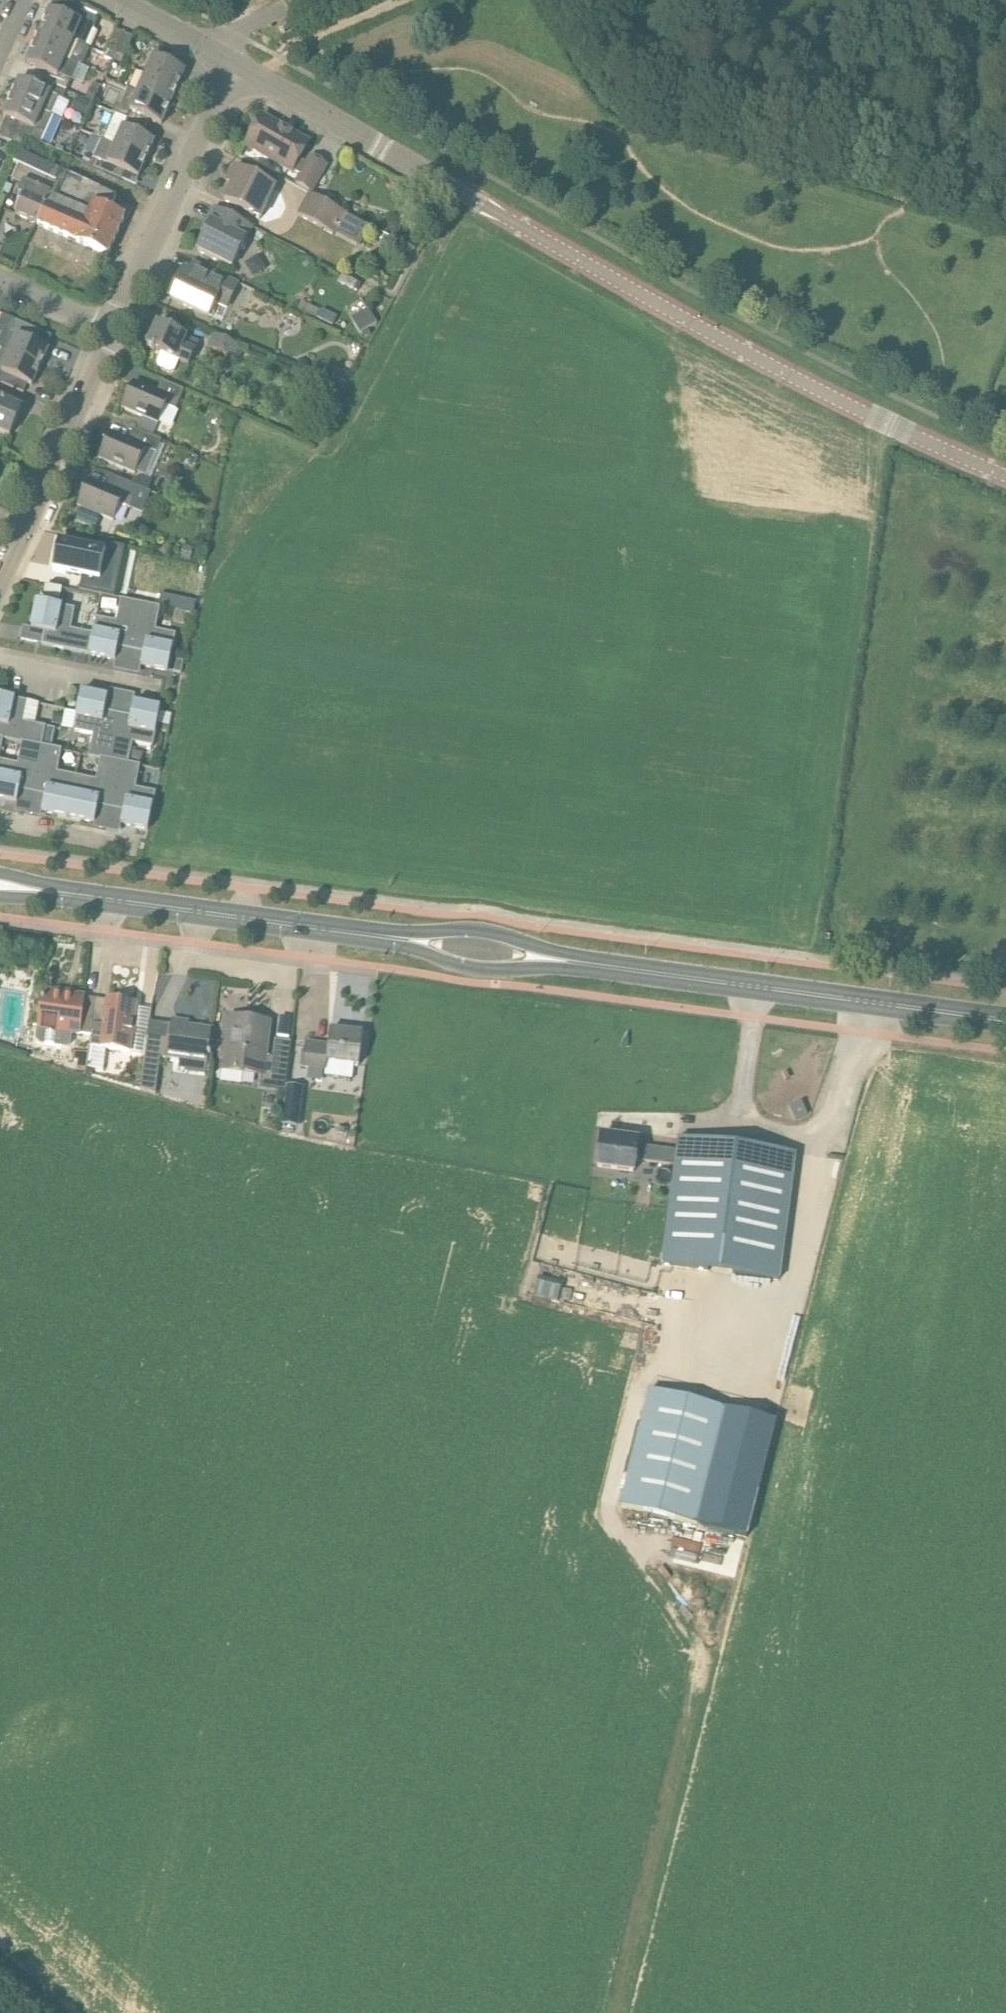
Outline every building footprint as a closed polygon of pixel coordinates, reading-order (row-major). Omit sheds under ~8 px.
[(74,42),(86,47),(98,21),(76,11),(72,20),(51,10),(43,28),(73,42),(74,42)] [(66,59),(73,42),(43,28),(35,46),(66,59)] [(104,58),(113,62),(125,34),(116,30),(104,58)] [(125,34),(113,62),(122,66),(126,56),(125,56),(134,38),(125,34)] [(45,82),(66,91),(79,65),(66,59),(35,46),(27,64),(48,74),(45,82)] [(146,76),(177,90),(185,72),(164,62),(167,54),(158,50),(146,76)] [(169,107),(177,90),(146,76),(139,93),(139,94),(169,107)] [(20,80),(12,99),(53,117),(54,116),(52,115),(59,98),(63,100),(66,91),(45,82),(41,90),(20,80)] [(161,126),(169,107),(139,94),(139,93),(129,89),(121,106),(117,105),(113,113),(127,120),(146,128),(149,120),(161,126)] [(77,98),(73,110),(86,116),(92,105),(77,98)] [(53,117),(12,99),(4,117),(25,126),(22,135),(31,138),(35,130),(45,135),(53,117)] [(262,117),(246,146),(293,173),(293,172),(301,176),(296,185),(311,193),(326,167),(311,158),(308,165),(300,160),(309,144),(262,117)] [(115,147),(146,160),(154,142),(142,137),(146,128),(127,120),(116,146),(115,147)] [(116,146),(102,140),(90,167),(123,181),(126,173),(138,178),(146,160),(115,147),(116,146)] [(109,212),(116,196),(19,151),(14,163),(19,165),(19,164),(57,182),(51,195),(46,207),(38,225),(108,256),(125,219),(109,212)] [(16,216),(38,225),(46,207),(51,195),(57,182),(19,164),(19,165),(13,181),(23,185),(19,196),(23,198),(16,216)] [(235,180),(224,202),(261,220),(276,190),(234,169),(230,177),(235,180)] [(334,235),(345,213),(310,194),(298,216),(334,235)] [(206,235),(198,251),(232,268),(252,228),(215,209),(208,223),(215,226),(210,237),(206,235)] [(190,274),(184,271),(171,299),(209,317),(216,303),(232,310),(243,286),(193,262),(192,263),(194,264),(190,274)] [(225,324),(228,309),(218,306),(214,321),(225,324)] [(377,324),(368,309),(351,319),(360,334),(377,324)] [(147,348),(161,354),(157,363),(159,368),(170,373),(175,371),(179,362),(189,367),(196,352),(183,346),(187,338),(158,325),(147,348)] [(1,351),(40,368),(49,350),(27,341),(31,332),(21,328),(18,337),(9,332),(1,351)] [(234,360),(240,347),(214,335),(208,348),(234,360)] [(0,352),(0,382),(24,394),(24,393),(20,391),(24,383),(32,387),(40,368),(1,351),(0,352)] [(157,393),(134,383),(123,409),(158,424),(166,406),(176,411),(184,391),(162,382),(157,393)] [(22,410),(0,400),(0,433),(10,437),(22,410)] [(135,474),(136,473),(151,479),(165,446),(160,444),(161,442),(139,432),(135,443),(111,433),(100,460),(135,474)] [(151,493),(138,488),(117,479),(112,490),(89,481),(78,507),(113,522),(120,505),(142,515),(151,493)] [(131,556),(65,545),(58,577),(125,591),(131,556)] [(193,550),(184,548),(182,559),(191,561),(193,550)] [(162,595),(160,608),(193,615),(196,603),(162,595)] [(118,649),(131,651),(141,604),(121,600),(116,623),(96,619),(93,635),(83,633),(79,653),(116,661),(118,649)] [(42,646),(79,653),(83,633),(71,630),(75,610),(39,603),(33,630),(45,632),(42,646)] [(141,604),(131,651),(144,654),(141,666),(169,671),(176,635),(156,631),(160,608),(141,604)] [(89,758),(101,760),(109,762),(118,715),(106,712),(108,700),(81,695),(73,731),(94,735),(89,758)] [(42,747),(46,728),(24,723),(28,703),(0,697),(0,738),(3,739),(23,743),(42,747)] [(118,715),(109,762),(120,764),(129,766),(129,764),(133,743),(153,747),(161,711),(133,705),(131,717),(118,715)] [(42,747),(52,749),(56,730),(46,728),(42,747)] [(23,743),(18,764),(0,761),(0,799),(18,803),(20,792),(33,794),(42,747),(23,743)] [(42,812),(69,818),(77,777),(57,773),(62,751),(52,749),(42,747),(33,794),(45,797),(42,812)] [(77,777),(69,818),(95,823),(99,807),(111,810),(120,764),(109,762),(101,760),(96,781),(77,777)] [(149,830),(156,793),(136,789),(140,766),(129,764),(129,766),(120,764),(111,810),(124,812),(122,824),(149,830)] [(65,1045),(67,1033),(91,1036),(96,1000),(44,993),(38,1031),(37,1030),(36,1041),(39,1045),(60,1048),(65,1045)] [(106,1049),(130,1052),(136,1005),(96,1000),(91,1036),(87,1071),(103,1073),(106,1049)] [(286,1086),(292,1044),(274,1041),(272,1057),(266,1057),(271,1023),(230,1017),(226,1043),(210,1041),(209,1053),(225,1055),(222,1071),(262,1077),(262,1082),(286,1086)] [(147,1039),(140,1090),(140,1091),(156,1095),(161,1058),(207,1064),(209,1053),(210,1041),(212,1030),(171,1025),(169,1042),(147,1039)] [(303,1067),(326,1071),(325,1077),(352,1080),(354,1066),(359,1067),(363,1035),(331,1031),(329,1047),(306,1044),(303,1067)] [(801,1103),(790,1108),(796,1122),(808,1117),(801,1103)] [(637,1146),(638,1141),(602,1137),(598,1168),(634,1173),(635,1161),(675,1167),(662,1266),(779,1281),(796,1154),(679,1138),(677,1151),(637,1146)] [(560,1300),(565,1283),(541,1277),(537,1294),(560,1300)] [(754,1506),(774,1428),(726,1416),(727,1409),(649,1390),(620,1506),(698,1526),(706,1494),(754,1506)]
